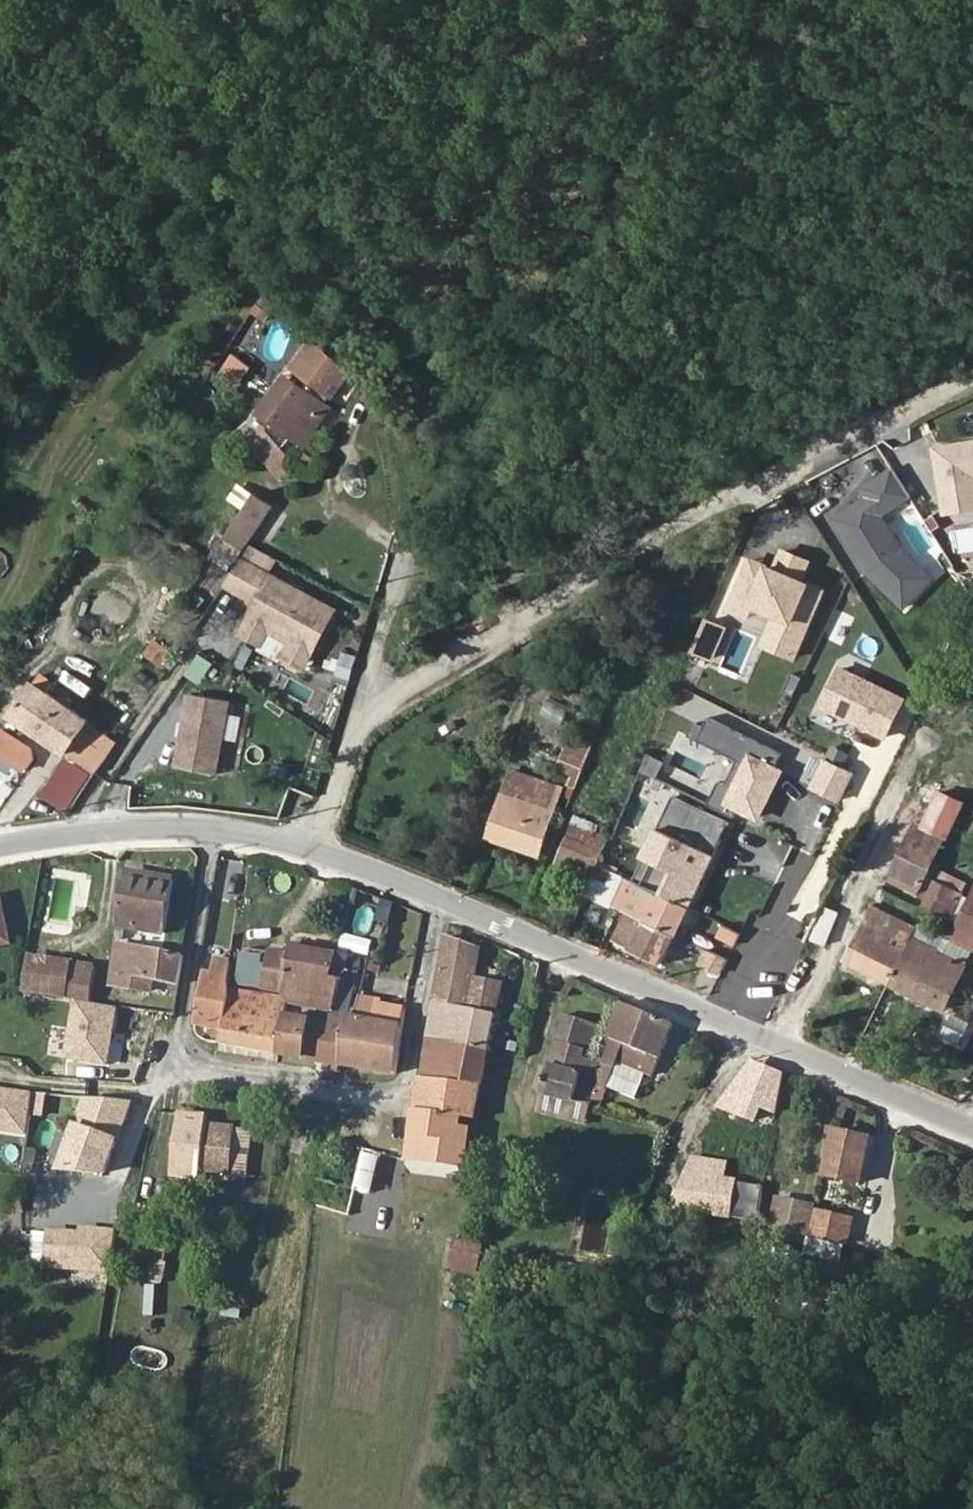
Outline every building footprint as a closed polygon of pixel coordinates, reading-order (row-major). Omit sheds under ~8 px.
[(332,393),(350,363),(315,339),(295,368),(302,373),(298,380),(273,422),(307,444),(334,404),(329,399),(322,394),(326,389),(332,393)] [(235,352),(218,376),(237,390),(254,366),(235,352)] [(284,371),(258,412),(273,422),(298,380),(284,371)] [(329,399),(332,393),(326,389),(322,394),(329,399)] [(288,444),(271,426),(258,438),(275,456),(288,444)] [(933,447),(939,485),(944,515),(972,511),(972,441),(933,447)] [(269,466),(279,475),(293,458),(283,449),(269,466)] [(311,457),(302,451),(294,463),(303,468),(311,457)] [(869,487),(825,515),(859,571),(900,609),(934,590),(885,513),(907,499),(891,474),(869,487)] [(266,513),(247,501),(219,545),(238,557),(266,513)] [(211,559),(229,570),(238,557),(219,545),(211,559)] [(3,575),(9,553),(0,551),(0,575),(3,575)] [(819,591),(743,559),(726,600),(721,612),(742,621),(747,609),(770,618),(757,647),(789,661),(802,632),(819,591)] [(333,611),(236,567),(219,592),(255,609),(241,641),(261,650),(269,634),(293,645),(288,655),(309,665),(333,611)] [(174,653),(157,642),(156,641),(147,655),(165,666),(174,653)] [(353,680),(358,655),(341,651),(337,676),(353,680)] [(899,698),(837,668),(817,708),(880,739),(899,698)] [(37,723),(33,729),(68,752),(79,735),(91,717),(36,680),(17,710),(37,723)] [(539,683),(522,723),(561,738),(577,699),(539,683)] [(196,693),(179,766),(218,775),(235,702),(196,693)] [(68,752),(97,771),(108,754),(79,735),(68,752)] [(570,781),(578,784),(589,758),(568,749),(562,764),(575,770),(570,781)] [(754,822),(780,772),(746,755),(720,805),(754,822)] [(972,779),(972,761),(963,759),(959,775),(972,779)] [(852,775),(824,761),(809,789),(837,803),(852,775)] [(561,787),(511,769),(504,788),(555,805),(561,787)] [(487,835),(539,853),(555,805),(504,788),(487,835)] [(943,792),(927,829),(945,838),(963,802),(943,792)] [(687,909),(728,824),(673,798),(657,832),(651,829),(637,859),(650,865),(640,887),(687,909)] [(591,879),(608,838),(572,822),(555,865),(591,879)] [(908,838),(939,852),(945,838),(927,829),(915,824),(908,838)] [(923,886),(939,852),(908,838),(893,872),(923,886)] [(116,925),(165,932),(172,875),(123,867),(116,925)] [(640,887),(623,879),(608,909),(623,915),(672,939),(687,909),(640,887)] [(922,905),(951,918),(960,897),(931,885),(922,905)] [(953,934),(972,943),(972,893),(953,934)] [(0,894),(0,944),(9,942),(0,894)] [(919,928),(872,905),(846,961),(892,983),(914,937),(919,928)] [(610,942),(659,965),(672,939),(623,915),(610,942)] [(735,943),(739,934),(726,927),(722,937),(735,943)] [(447,933),(427,1031),(421,1076),(481,1084),(500,984),(473,976),(478,945),(447,933)] [(972,954),(972,952),(972,943),(953,934),(949,943),(972,954)] [(892,983),(946,1010),(969,964),(914,937),(892,983)] [(286,990),(286,996),(334,1005),(338,990),(342,975),(332,973),(337,952),(291,942),(289,950),(270,946),(268,954),(261,986),(286,990)] [(162,951),(120,945),(116,972),(114,986),(132,988),(134,975),(158,978),(162,951)] [(261,986),(268,954),(245,949),(238,981),(261,986)] [(34,952),(28,984),(49,988),(54,956),(34,952)] [(342,975),(346,954),(337,952),(332,973),(342,975)] [(90,996),(96,963),(54,956),(49,988),(90,996)] [(227,971),(203,968),(195,1019),(222,1024),(230,985),(229,979),(227,971)] [(353,994),(356,980),(342,975),(338,990),(353,994)] [(222,1024),(221,1039),(278,1052),(287,1002),(286,996),(230,985),(222,1024)] [(356,1015),(348,1014),(346,1026),(341,1062),(396,1070),(406,1009),(383,1004),(385,997),(362,992),(356,1015)] [(639,1104),(645,1080),(653,1082),(675,1022),(624,999),(603,1077),(602,1080),(598,1093),(639,1104)] [(278,1052),(341,1062),(346,1026),(324,1023),(327,1010),(287,1002),(278,1052)] [(118,1009),(78,1003),(71,1056),(111,1062),(118,1009)] [(608,1023),(563,1012),(542,1091),(595,1104),(598,1093),(602,1080),(593,1077),(608,1023)] [(481,1084),(421,1076),(418,1107),(475,1116),(481,1084)] [(0,1090),(0,1129),(29,1133),(33,1094),(0,1090)] [(591,1118),(595,1104),(542,1091),(538,1105),(591,1118)] [(106,1172),(129,1099),(104,1098),(91,1097),(86,1096),(62,1169),(106,1172)] [(475,1116),(418,1107),(414,1152),(467,1162),(475,1116)] [(180,1108),(173,1159),(204,1163),(208,1128),(210,1111),(180,1108)] [(233,1131),(208,1128),(204,1163),(203,1167),(228,1170),(233,1131)] [(872,1135),(837,1128),(828,1175),(863,1182),(872,1135)] [(729,1213),(759,1218),(765,1184),(735,1179),(729,1213)] [(780,1194),(772,1229),(808,1237),(815,1204),(780,1194)] [(845,1245),(847,1245),(855,1214),(820,1206),(813,1238),(845,1245)] [(112,1267),(118,1228),(89,1225),(88,1230),(56,1228),(53,1263),(112,1267)] [(53,1263),(56,1228),(40,1227),(37,1261),(53,1263)] [(841,1262),(845,1245),(813,1238),(810,1237),(806,1254),(841,1262)] [(475,1275),(482,1245),(457,1240),(451,1269),(475,1275)] [(146,1285),(146,1316),(157,1316),(157,1285),(146,1285)] [(192,1327),(197,1312),(177,1306),(173,1322),(192,1327)]
